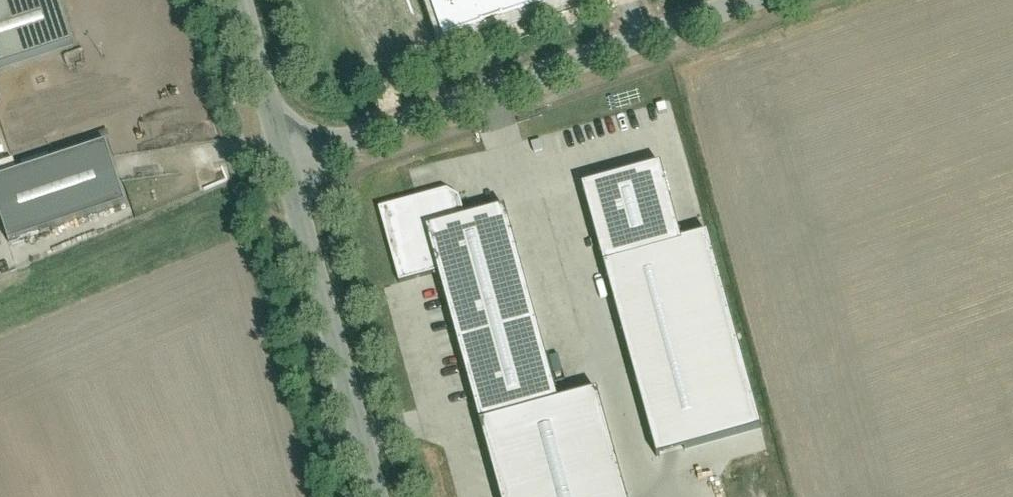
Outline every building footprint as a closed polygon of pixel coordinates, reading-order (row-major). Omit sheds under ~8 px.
[(71,48),(56,0),(0,0),(0,70),(71,48)] [(444,40),(556,0),(429,0),(444,40)] [(8,244),(124,206),(104,146),(0,181),(0,221),(8,244)] [(23,162),(25,168),(51,159),(49,152),(23,162)] [(675,242),(653,167),(579,188),(601,263),(675,242)] [(445,184),(374,204),(397,284),(435,273),(476,421),(554,400),(501,208),(467,218),(459,191),(445,184)] [(711,229),(601,263),(658,452),(763,422),(711,229)] [(476,421),(498,496),(629,496),(599,390),(476,421)]
